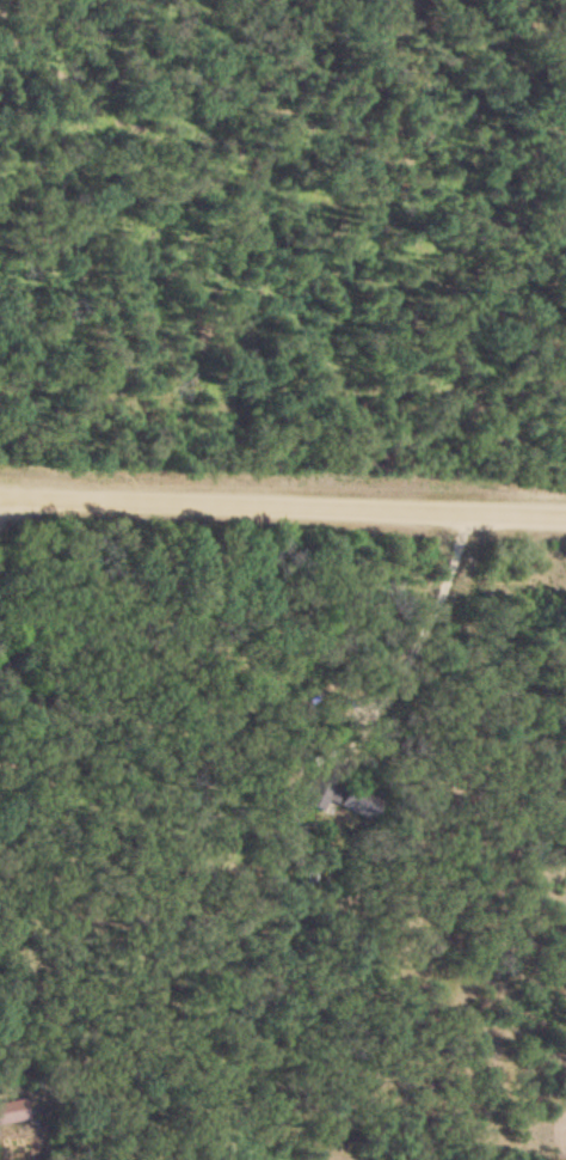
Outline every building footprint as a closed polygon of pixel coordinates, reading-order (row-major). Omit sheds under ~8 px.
[(378,798),(311,772),(300,801),(323,810),(327,801),(370,818),(378,798)]
